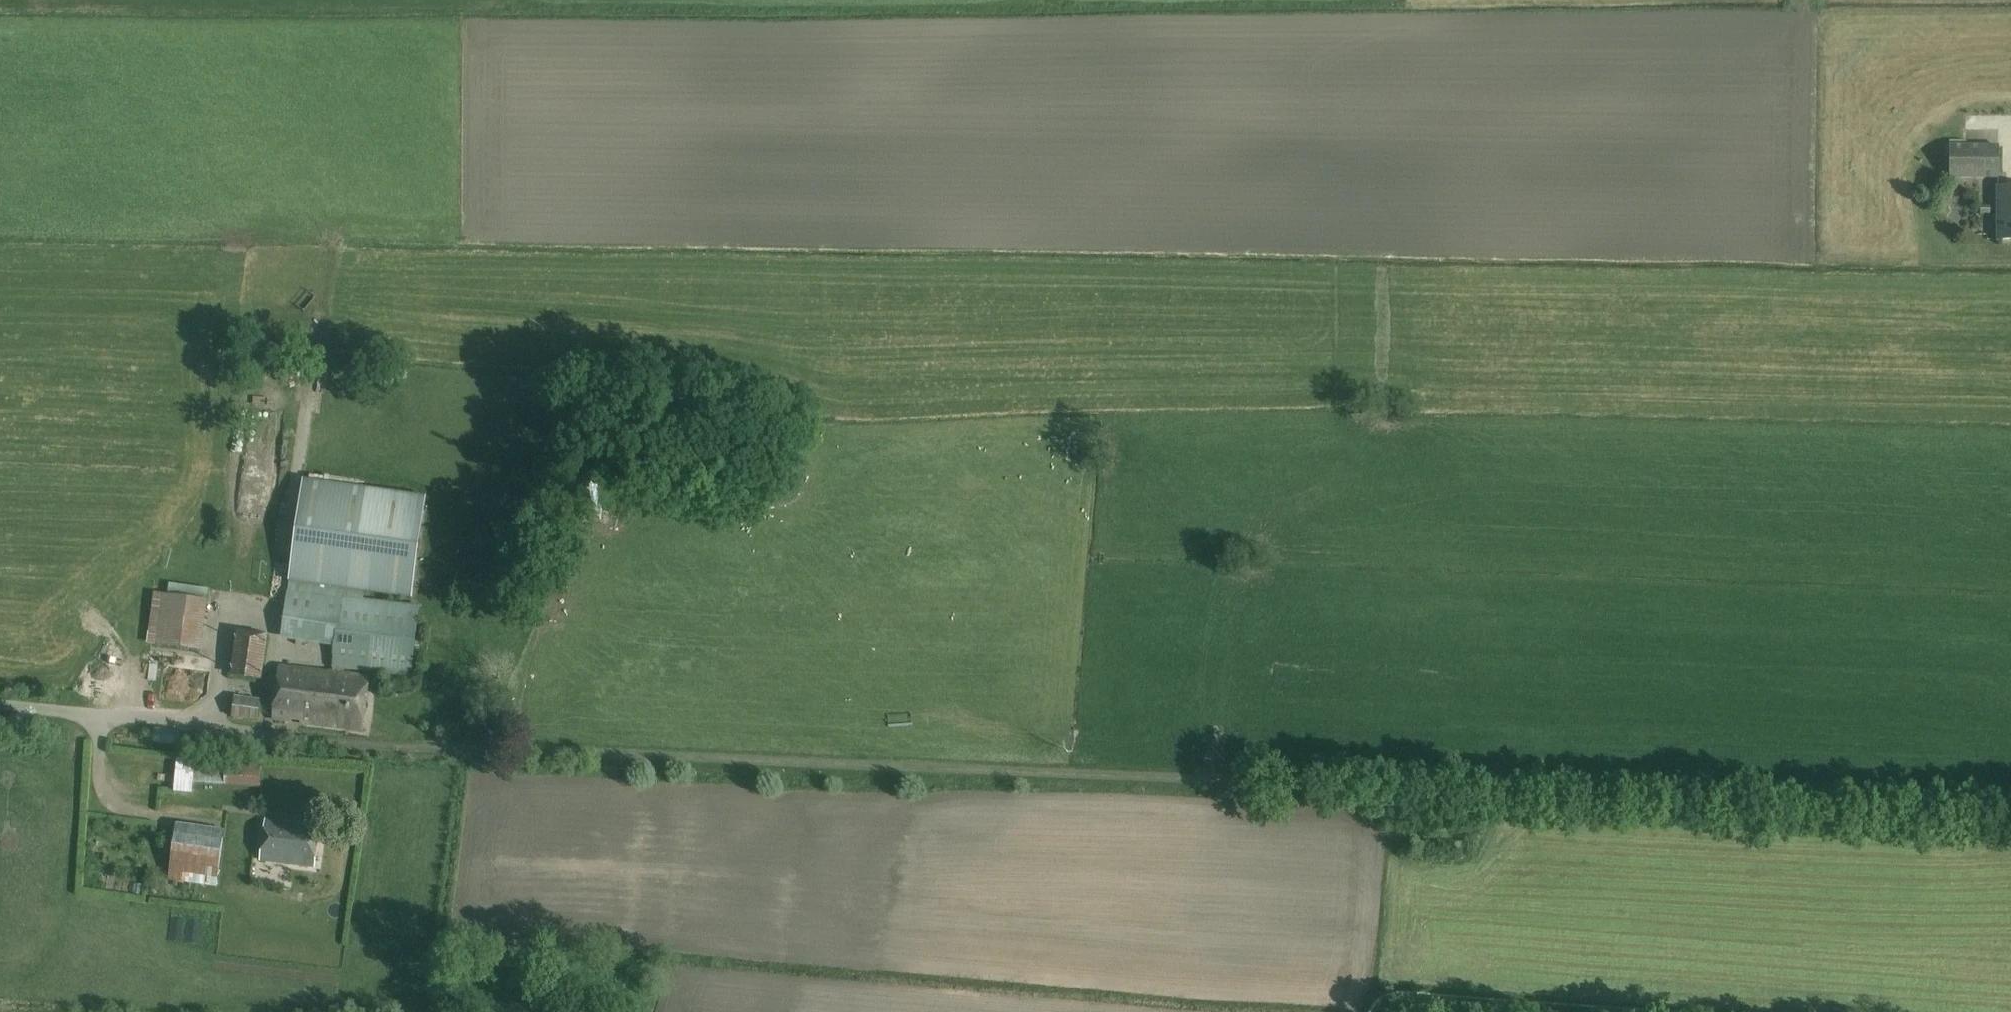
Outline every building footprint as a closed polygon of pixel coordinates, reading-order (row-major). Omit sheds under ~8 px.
[(1950,178),(2000,178),(2000,145),(1950,145),(1950,178)] [(1998,189),(1998,241),(2010,241),(2010,189),(1998,189)] [(304,480),(293,552),(281,636),(296,637),(295,640),(335,645),(332,668),(411,678),(419,606),(364,599),(365,592),(412,599),(427,498),(304,480)] [(156,645),(201,651),(207,600),(162,594),(156,645)] [(231,673),(264,674),(265,629),(232,628),(231,673)] [(279,666),(272,720),(361,731),(367,678),(279,666)] [(233,718),(259,720),(261,699),(235,696),(233,718)] [(225,758),(223,783),(260,786),(262,761),(225,758)] [(174,769),(171,787),(190,790),(193,772),(174,769)] [(319,826),(266,820),(261,861),(314,868),(319,826)] [(167,879),(215,881),(217,829),(169,827),(167,879)]
